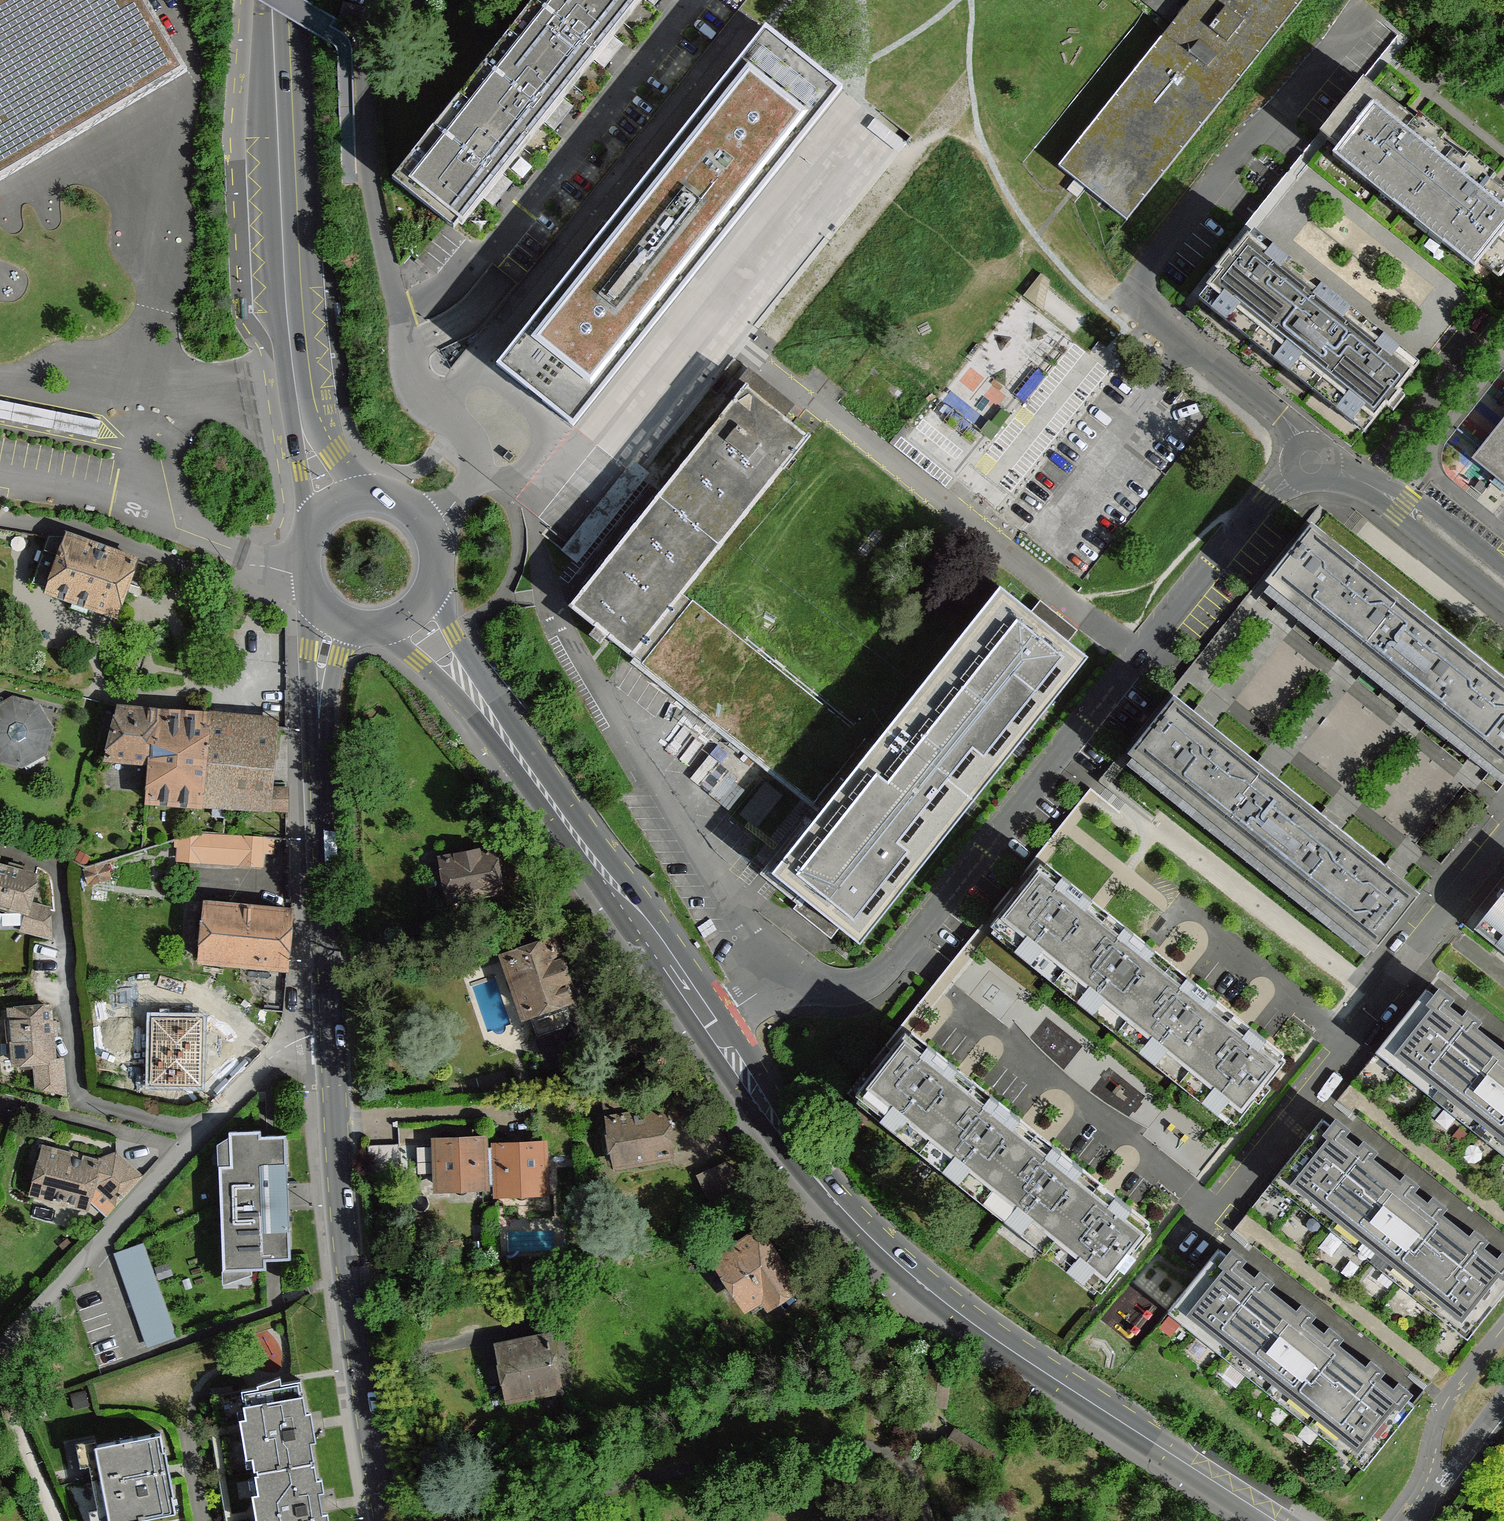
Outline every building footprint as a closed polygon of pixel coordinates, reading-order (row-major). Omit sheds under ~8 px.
[(0,2),(0,175),(182,69),(141,0),(4,0),(0,2)] [(594,0),(548,0),(516,40),(574,84),(623,23),(594,0)] [(623,23),(642,0),(594,0),(623,23)] [(1059,167),(1127,221),(1304,0),(1192,0),(1059,167)] [(366,8),(344,3),(340,17),(362,22),(366,8)] [(842,91),(765,30),(700,112),(495,368),(571,428),(842,91)] [(523,148),(574,84),(516,40),(466,103),(523,148)] [(1333,156),(1404,213),(1475,270),(1480,263),(1491,272),(1503,256),(1503,191),(1492,182),(1496,176),(1470,154),(1465,160),(1452,151),(1443,142),(1447,137),(1419,115),(1414,120),(1372,87),(1328,140),(1338,149),(1333,156)] [(523,148),(466,103),(406,179),(462,225),(523,148)] [(1306,272),(1254,231),(1199,299),(1251,341),(1306,272)] [(1306,272),(1251,341),(1313,391),(1368,323),(1306,272)] [(1421,364),(1368,323),(1313,391),(1365,432),(1421,364)] [(772,409),(742,384),(566,602),(634,657),(685,595),(810,439),(772,409)] [(0,401),(0,423),(99,442),(103,421),(0,401)] [(1472,458),(1503,484),(1503,418),(1472,458)] [(1267,584),(1503,777),(1503,669),(1317,518),(1267,584)] [(136,559),(68,535),(67,537),(47,589),(46,592),(115,616),(136,559)] [(47,589),(67,537),(49,537),(32,583),(47,589)] [(773,876),(856,942),(1085,657),(1044,624),(1003,591),(877,747),(826,810),(773,876)] [(826,810),(877,747),(685,595),(634,657),(731,734),(826,810)] [(1371,950),(1417,894),(1233,746),(1175,698),(1129,754),(1189,802),(1371,950)] [(50,728),(38,705),(13,700),(0,707),(0,759),(22,765),(45,752),(50,728)] [(150,763),(156,710),(119,707),(106,758),(150,763)] [(202,803),(209,721),(176,719),(176,712),(156,710),(150,763),(146,800),(202,803)] [(274,789),(279,726),(209,721),(202,803),(272,809),(274,789)] [(757,820),(782,789),(769,778),(744,810),(757,820)] [(274,789),(272,809),(288,810),(288,789),(274,789)] [(261,864),(262,837),(197,832),(176,840),(176,846),(181,846),(180,858),(261,864)] [(494,851),(443,860),(451,900),(501,890),(494,851)] [(109,877),(105,861),(86,867),(91,882),(109,877)] [(1038,861),(985,928),(1234,1123),(1287,1057),(1038,861)] [(0,867),(0,903),(7,905),(27,911),(30,903),(36,878),(0,867)] [(1480,924),(1503,943),(1503,894),(1480,924)] [(49,908),(30,903),(27,911),(24,925),(22,930),(34,933),(53,938),(49,908)] [(293,913),(205,904),(199,959),(288,967),(293,913)] [(7,905),(5,913),(1,914),(0,914),(0,926),(24,925),(27,911),(7,905)] [(538,922),(524,926),(528,936),(541,932),(538,922)] [(553,944),(507,960),(528,1018),(573,1003),(553,944)] [(1488,1028),(1431,982),(1376,1051),(1403,1073),(1433,1096),(1488,1028)] [(54,1059),(48,1006),(33,1008),(12,1010),(17,1063),(36,1061),(54,1059)] [(238,1048),(202,1013),(160,1057),(197,1091),(238,1048)] [(1433,1096),(1475,1130),(1502,1152),(1503,1149),(1503,1040),(1488,1028),(1433,1096)] [(1096,1289),(1145,1229),(900,1033),(852,1093),(1096,1289)] [(62,1059),(54,1059),(36,1061),(38,1088),(66,1093),(62,1059)] [(612,1119),(661,1111),(658,1092),(608,1094),(612,1119)] [(661,1111),(612,1119),(620,1164),(669,1156),(661,1111)] [(1385,1158),(1329,1113),(1273,1182),(1298,1202),(1329,1227),(1385,1158)] [(221,1211),(265,1210),(262,1167),(287,1167),(286,1135),(261,1135),(261,1130),(230,1131),(231,1165),(219,1165),(221,1211)] [(483,1141),(484,1186),(500,1185),(498,1147),(497,1140),(483,1141)] [(483,1141),(438,1143),(439,1187),(484,1186),(483,1141)] [(401,1175),(398,1144),(367,1145),(369,1177),(401,1175)] [(542,1146),(498,1147),(500,1185),(500,1192),(544,1191),(542,1146)] [(97,1163),(44,1150),(34,1193),(84,1206),(92,1197),(97,1163)] [(106,1166),(104,1177),(124,1196),(143,1176),(116,1153),(106,1166)] [(1454,1213),(1385,1158),(1329,1227),(1371,1262),(1398,1283),(1454,1213)] [(751,1198),(733,1160),(698,1176),(716,1215),(751,1198)] [(281,1191),(271,1191),(271,1203),(281,1203),(281,1191)] [(265,1228),(265,1210),(221,1211),(224,1270),(266,1269),(265,1259),(291,1259),(290,1228),(265,1228)] [(1454,1213),(1398,1283),(1440,1317),(1467,1339),(1503,1293),(1503,1253),(1454,1213)] [(759,1234),(719,1260),(754,1313),(793,1287),(759,1234)] [(1280,1288),(1224,1242),(1170,1311),(1226,1357),(1280,1288)] [(148,1257),(143,1243),(118,1252),(123,1266),(148,1257)] [(153,1271),(148,1257),(123,1266),(128,1281),(153,1271)] [(159,1286),(153,1271),(128,1281),(133,1295),(159,1286)] [(164,1300),(159,1286),(133,1295),(138,1309),(164,1300)] [(1351,1343),(1280,1288),(1226,1357),(1295,1413),(1351,1343)] [(169,1314),(164,1300),(138,1309),(143,1323),(169,1314)] [(174,1329),(169,1314),(143,1323),(148,1338),(174,1329)] [(559,1389),(549,1337),(499,1346),(510,1398),(559,1389)] [(1420,1399),(1351,1343),(1295,1413),(1364,1468),(1420,1399)] [(300,1380),(242,1389),(248,1423),(249,1432),(256,1470),(314,1460),(300,1380)] [(87,1447),(93,1478),(101,1520),(125,1520),(176,1511),(170,1483),(167,1463),(161,1433),(87,1447)] [(256,1470),(260,1497),(264,1520),(324,1520),(314,1460),(256,1470)]
